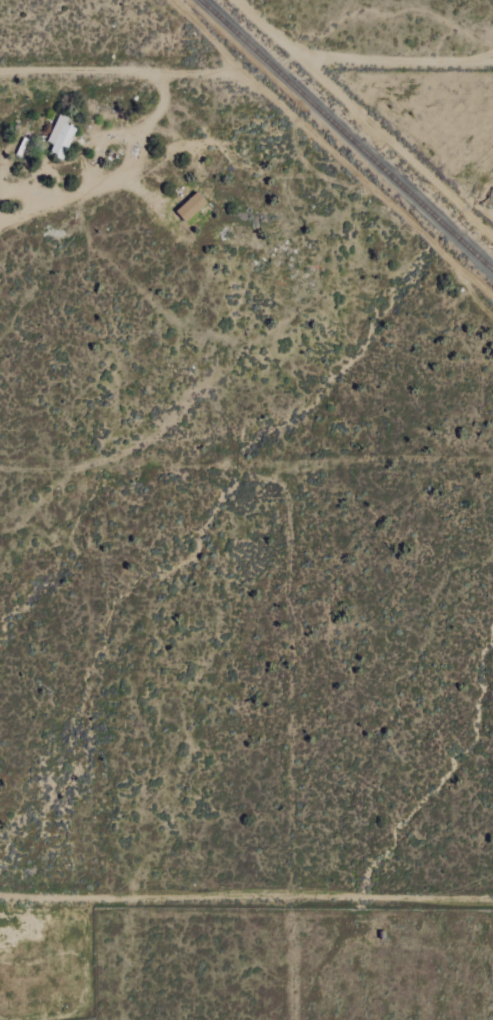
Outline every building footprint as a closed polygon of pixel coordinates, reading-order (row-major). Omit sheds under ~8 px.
[(68,118),(58,115),(48,142),(53,144),(50,154),(64,159),(75,128),(65,125),(68,118)] [(183,221),(207,206),(199,194),(175,209),(183,221)]
